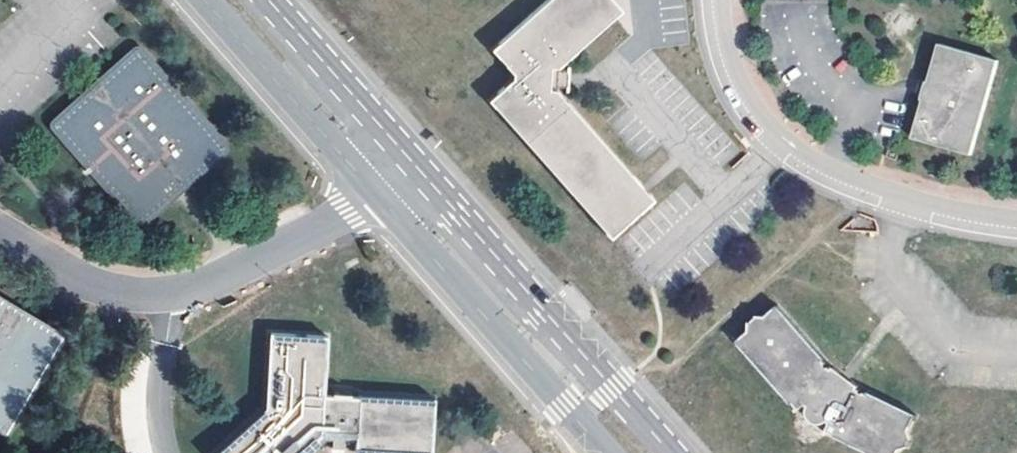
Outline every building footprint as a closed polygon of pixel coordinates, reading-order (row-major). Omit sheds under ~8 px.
[(663,196),(567,86),(565,76),(563,65),(633,8),(626,0),(552,0),(473,65),(617,235),(663,196)] [(915,137),(973,153),(998,65),(940,48),(927,93),(915,137)] [(102,82),(54,127),(140,220),(177,187),(221,145),(135,50),(102,82)] [(0,294),(0,429),(6,433),(65,332),(0,294)] [(741,331),(742,338),(729,350),(791,418),(800,413),(801,415),(802,416),(802,417),(802,419),(802,421),(803,423),(805,426),(806,427),(807,429),(809,430),(810,430),(812,431),(814,431),(815,431),(817,431),(820,431),(822,431),(821,441),(845,452),(903,452),(907,445),(903,438),(911,423),(864,399),(861,402),(852,397),(852,394),(840,384),(829,375),(826,379),(817,369),(819,367),(769,313),(758,324),(751,323),(741,331)] [(276,334),(267,406),(221,449),(225,452),(296,452),(320,432),(326,437),(338,439),(357,441),(362,445),(427,451),(432,399),(366,391),(367,379),(327,374),(331,340),(276,334)]
